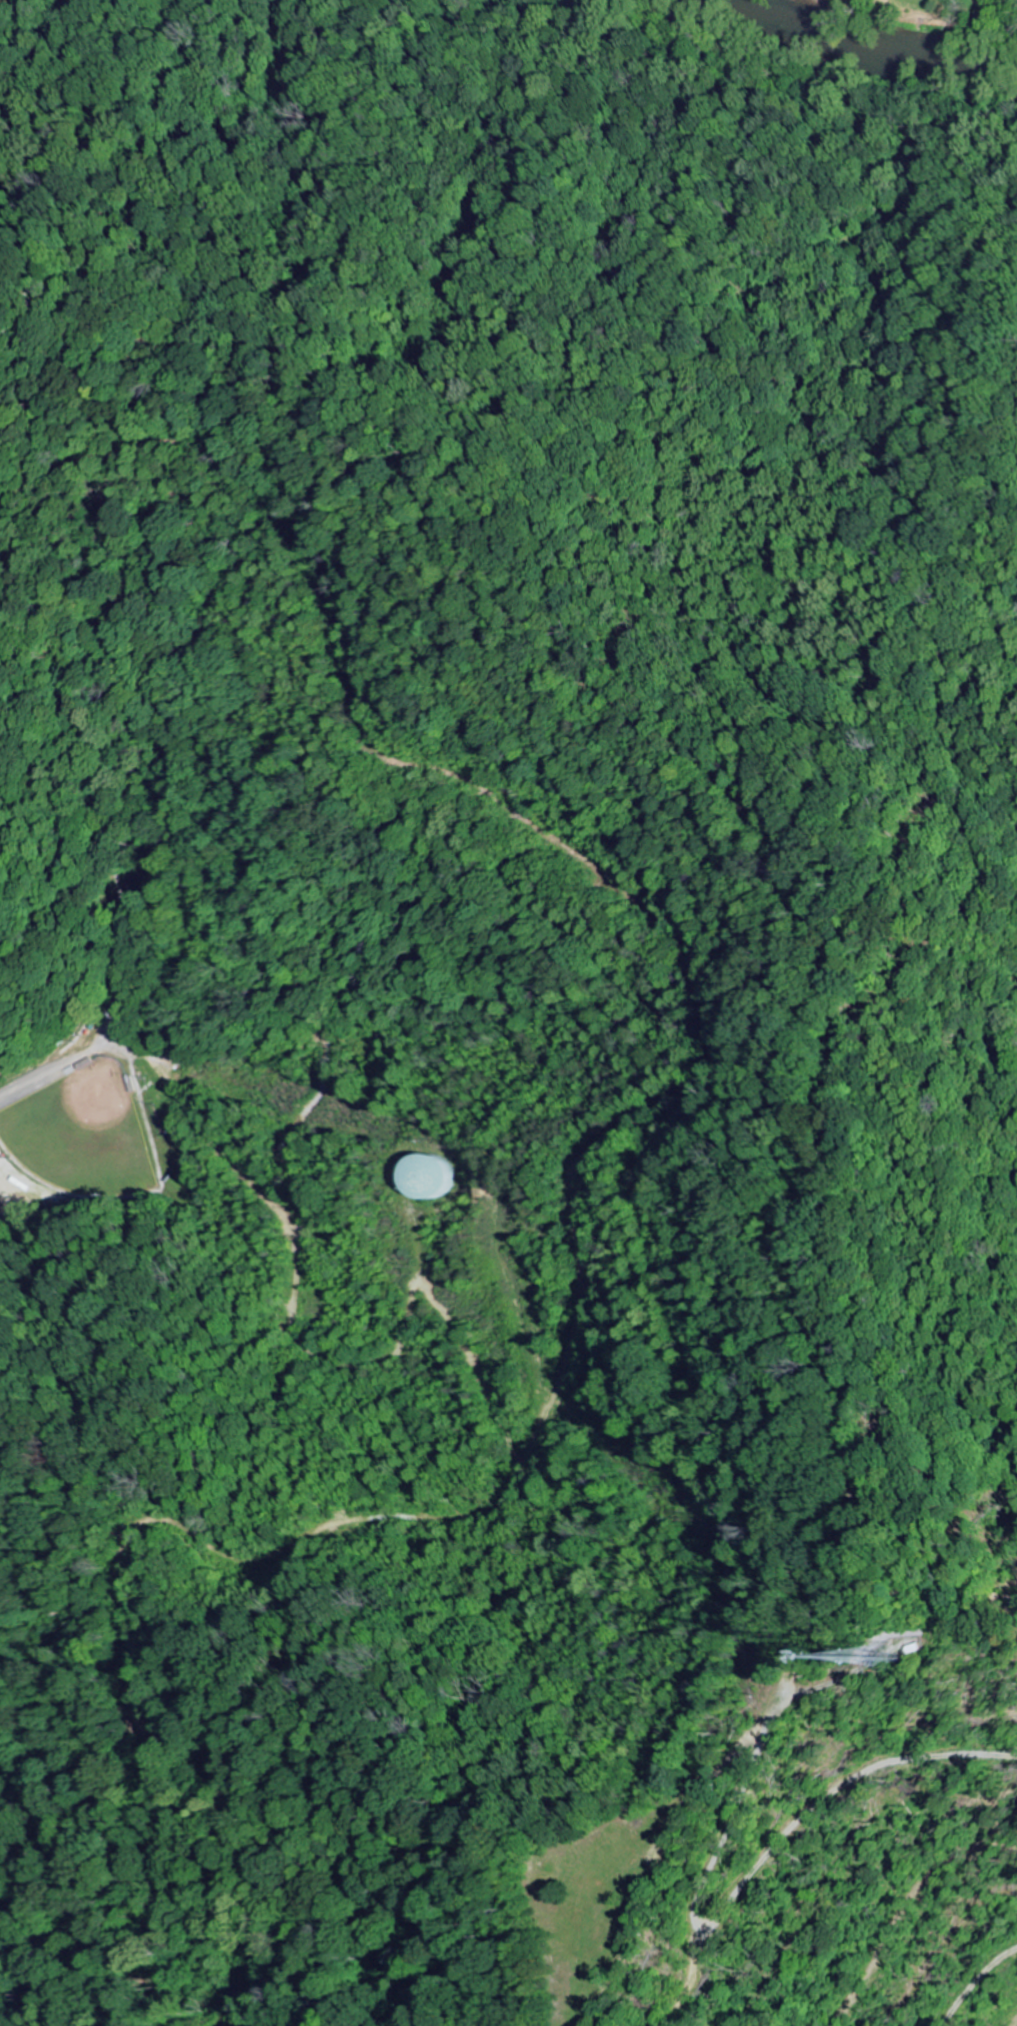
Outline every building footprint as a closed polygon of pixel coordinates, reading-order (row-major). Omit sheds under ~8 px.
[(456,1198),(456,1176),(439,1176),(439,1157),(395,1157),(395,1198),(456,1198)]
